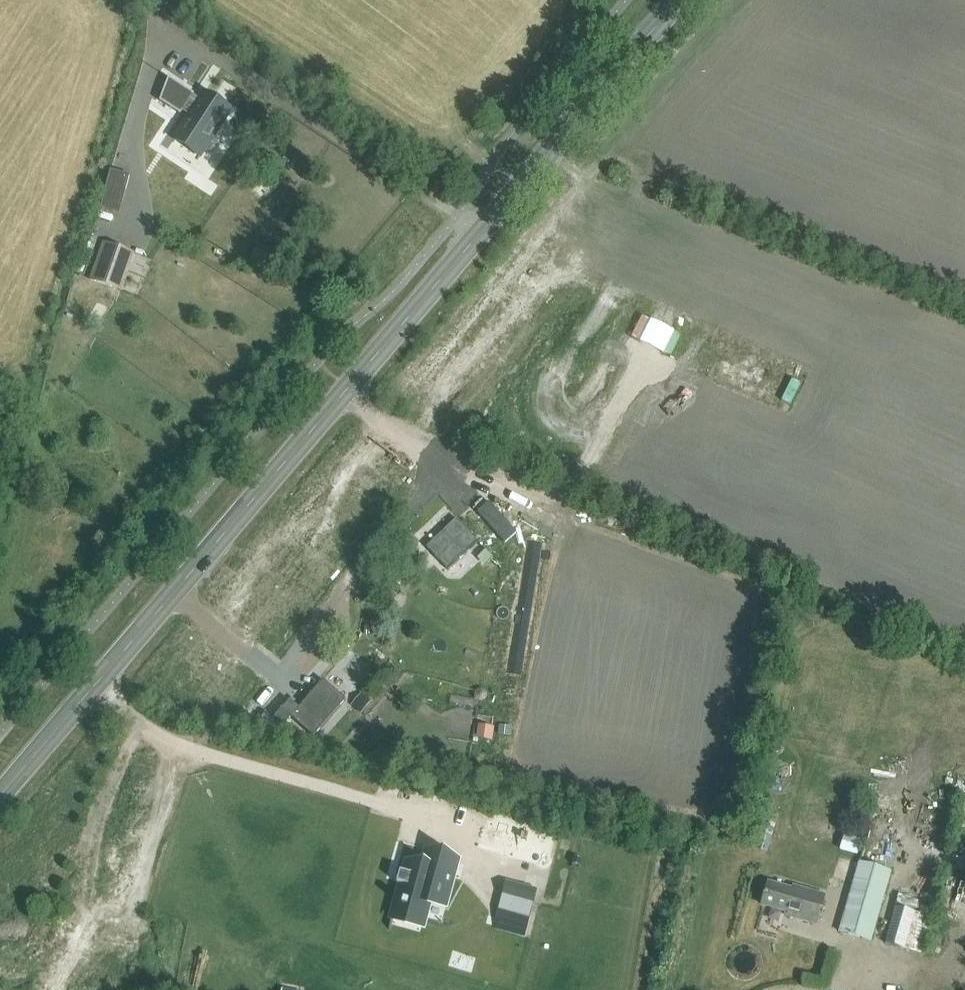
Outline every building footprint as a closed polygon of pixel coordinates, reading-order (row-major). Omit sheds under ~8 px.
[(168,78),(160,101),(180,114),(182,111),(189,116),(180,131),(206,147),(231,110),(204,93),(197,105),(190,101),(194,94),(168,77),(167,78),(168,78)] [(106,185),(100,208),(119,214),(126,190),(106,185)] [(126,250),(103,242),(90,280),(113,288),(126,250)] [(458,519),(428,548),(450,571),(480,542),(458,519)] [(290,699),(273,719),(284,728),(292,719),(313,737),(345,699),(322,679),(299,707),(290,699)] [(779,815),(763,811),(757,809),(750,833),(772,839),(779,815)] [(865,854),(871,839),(852,832),(847,848),(865,854)] [(400,889),(389,928),(391,928),(398,903),(403,904),(402,907),(408,908),(409,906),(425,910),(424,913),(426,913),(430,899),(444,903),(443,905),(445,906),(457,860),(426,851),(422,867),(407,863),(404,873),(400,872),(399,874),(404,875),(400,887),(396,886),(396,888),(400,889)] [(892,871),(859,861),(839,932),(871,941),(892,871)] [(783,911),(815,920),(823,891),(791,883),(790,886),(766,879),(760,902),(784,908),(783,911)] [(537,890),(506,881),(494,928),(524,936),(537,890)] [(895,906),(885,943),(921,953),(932,916),(895,906)]
